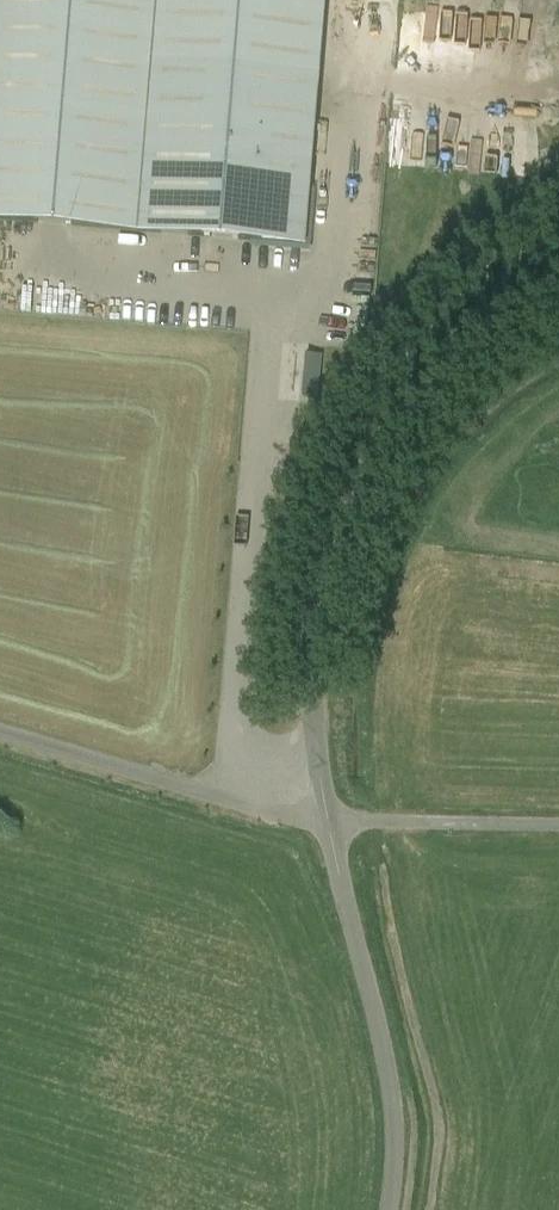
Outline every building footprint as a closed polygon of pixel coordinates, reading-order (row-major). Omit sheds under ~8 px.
[(313,141),(325,0),(0,0),(0,223),(305,248),(313,141)]
